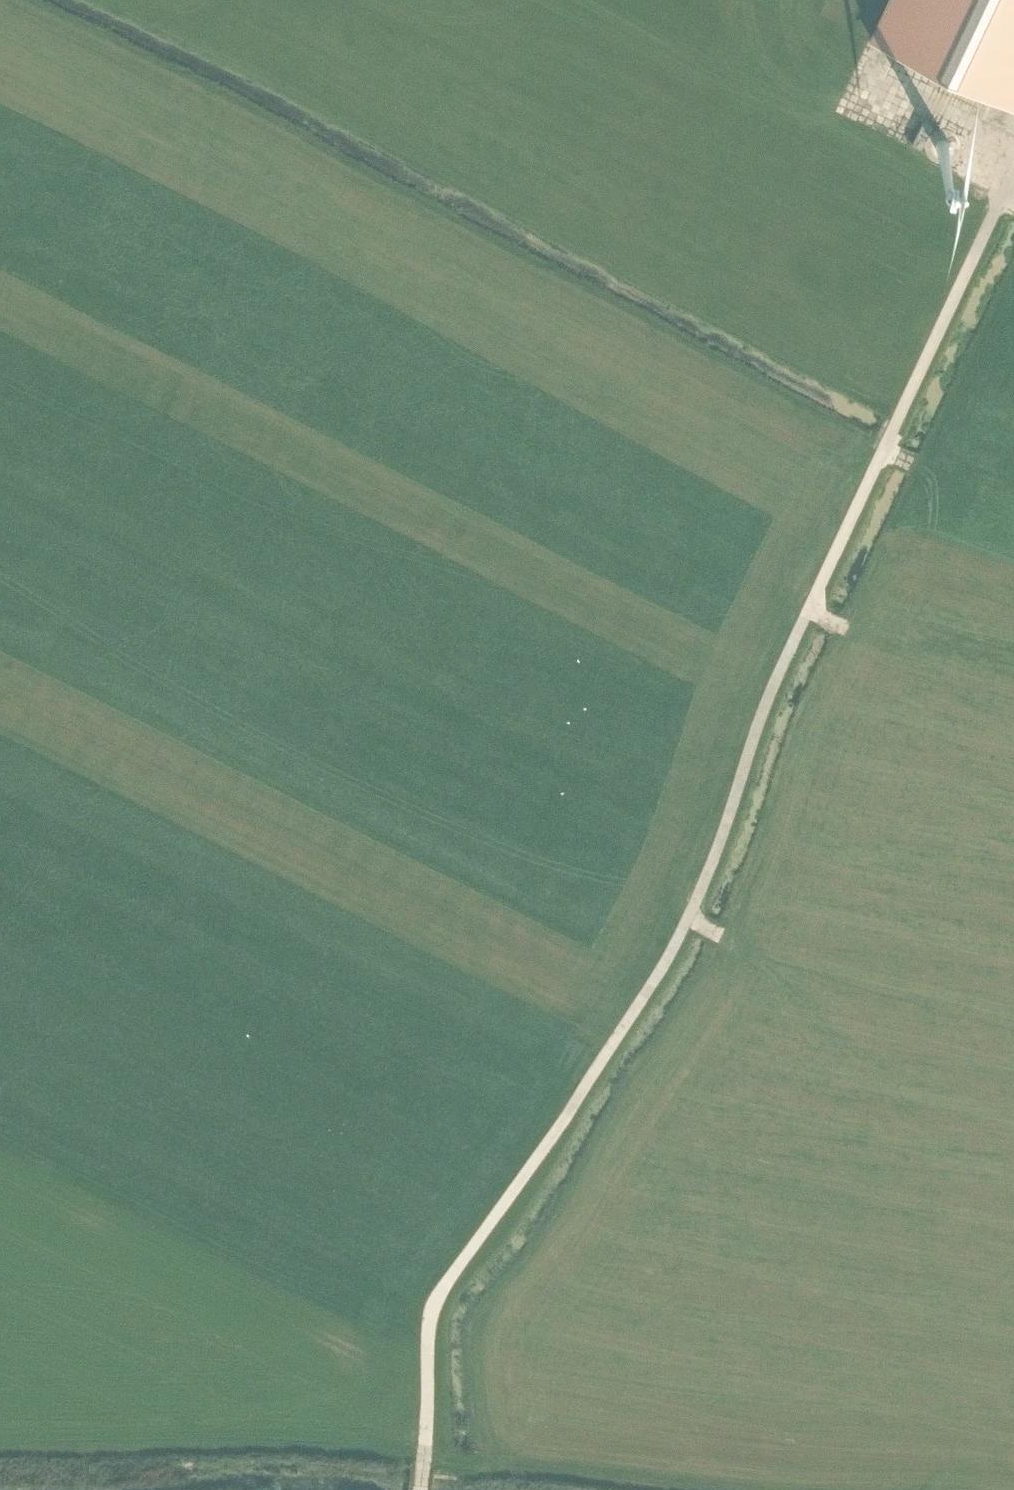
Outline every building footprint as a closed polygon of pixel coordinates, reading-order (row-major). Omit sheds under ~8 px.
[(866,47),(1013,117),(1013,0),(888,0),(866,47)]
